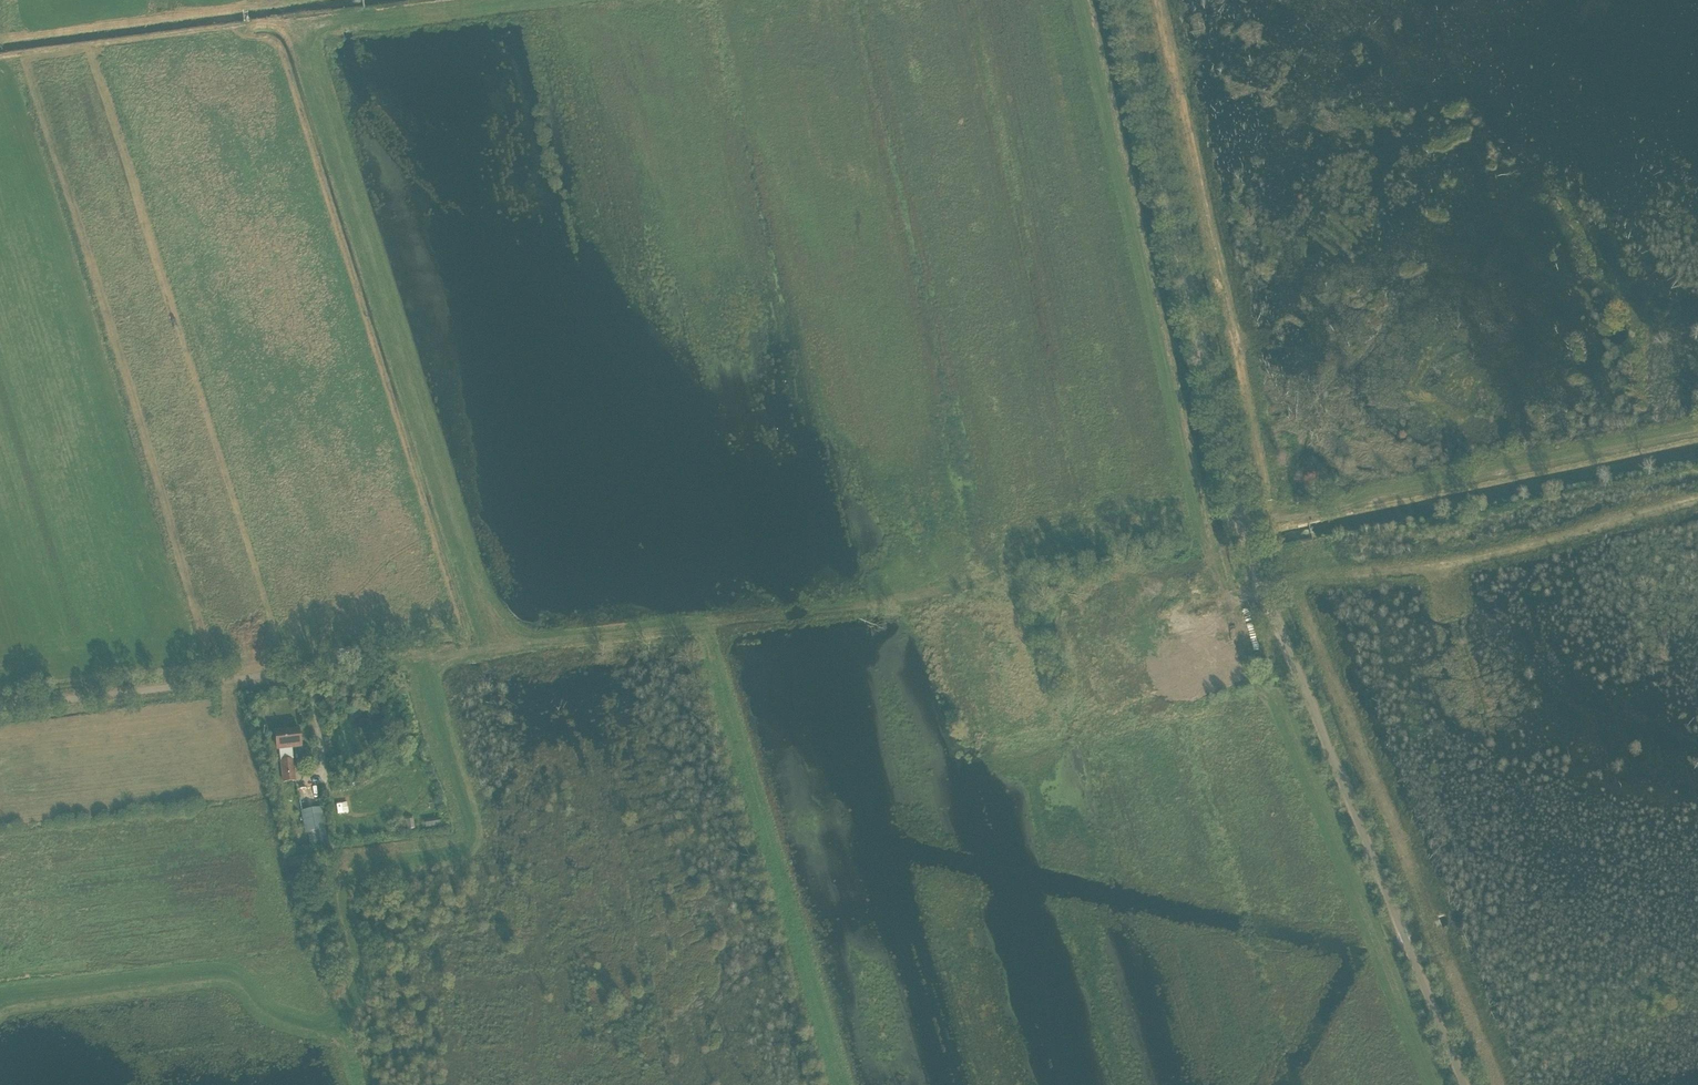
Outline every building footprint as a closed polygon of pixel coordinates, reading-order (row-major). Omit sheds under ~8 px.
[(280,761),(283,782),(294,781),(292,759),(291,760),(289,748),(301,747),(299,730),(275,732),(277,749),(280,749),(282,761),(280,761)] [(307,832),(310,846),(326,843),(316,785),(296,789),(304,833),(307,832)] [(406,820),(407,829),(414,828),(413,819),(406,820)]
